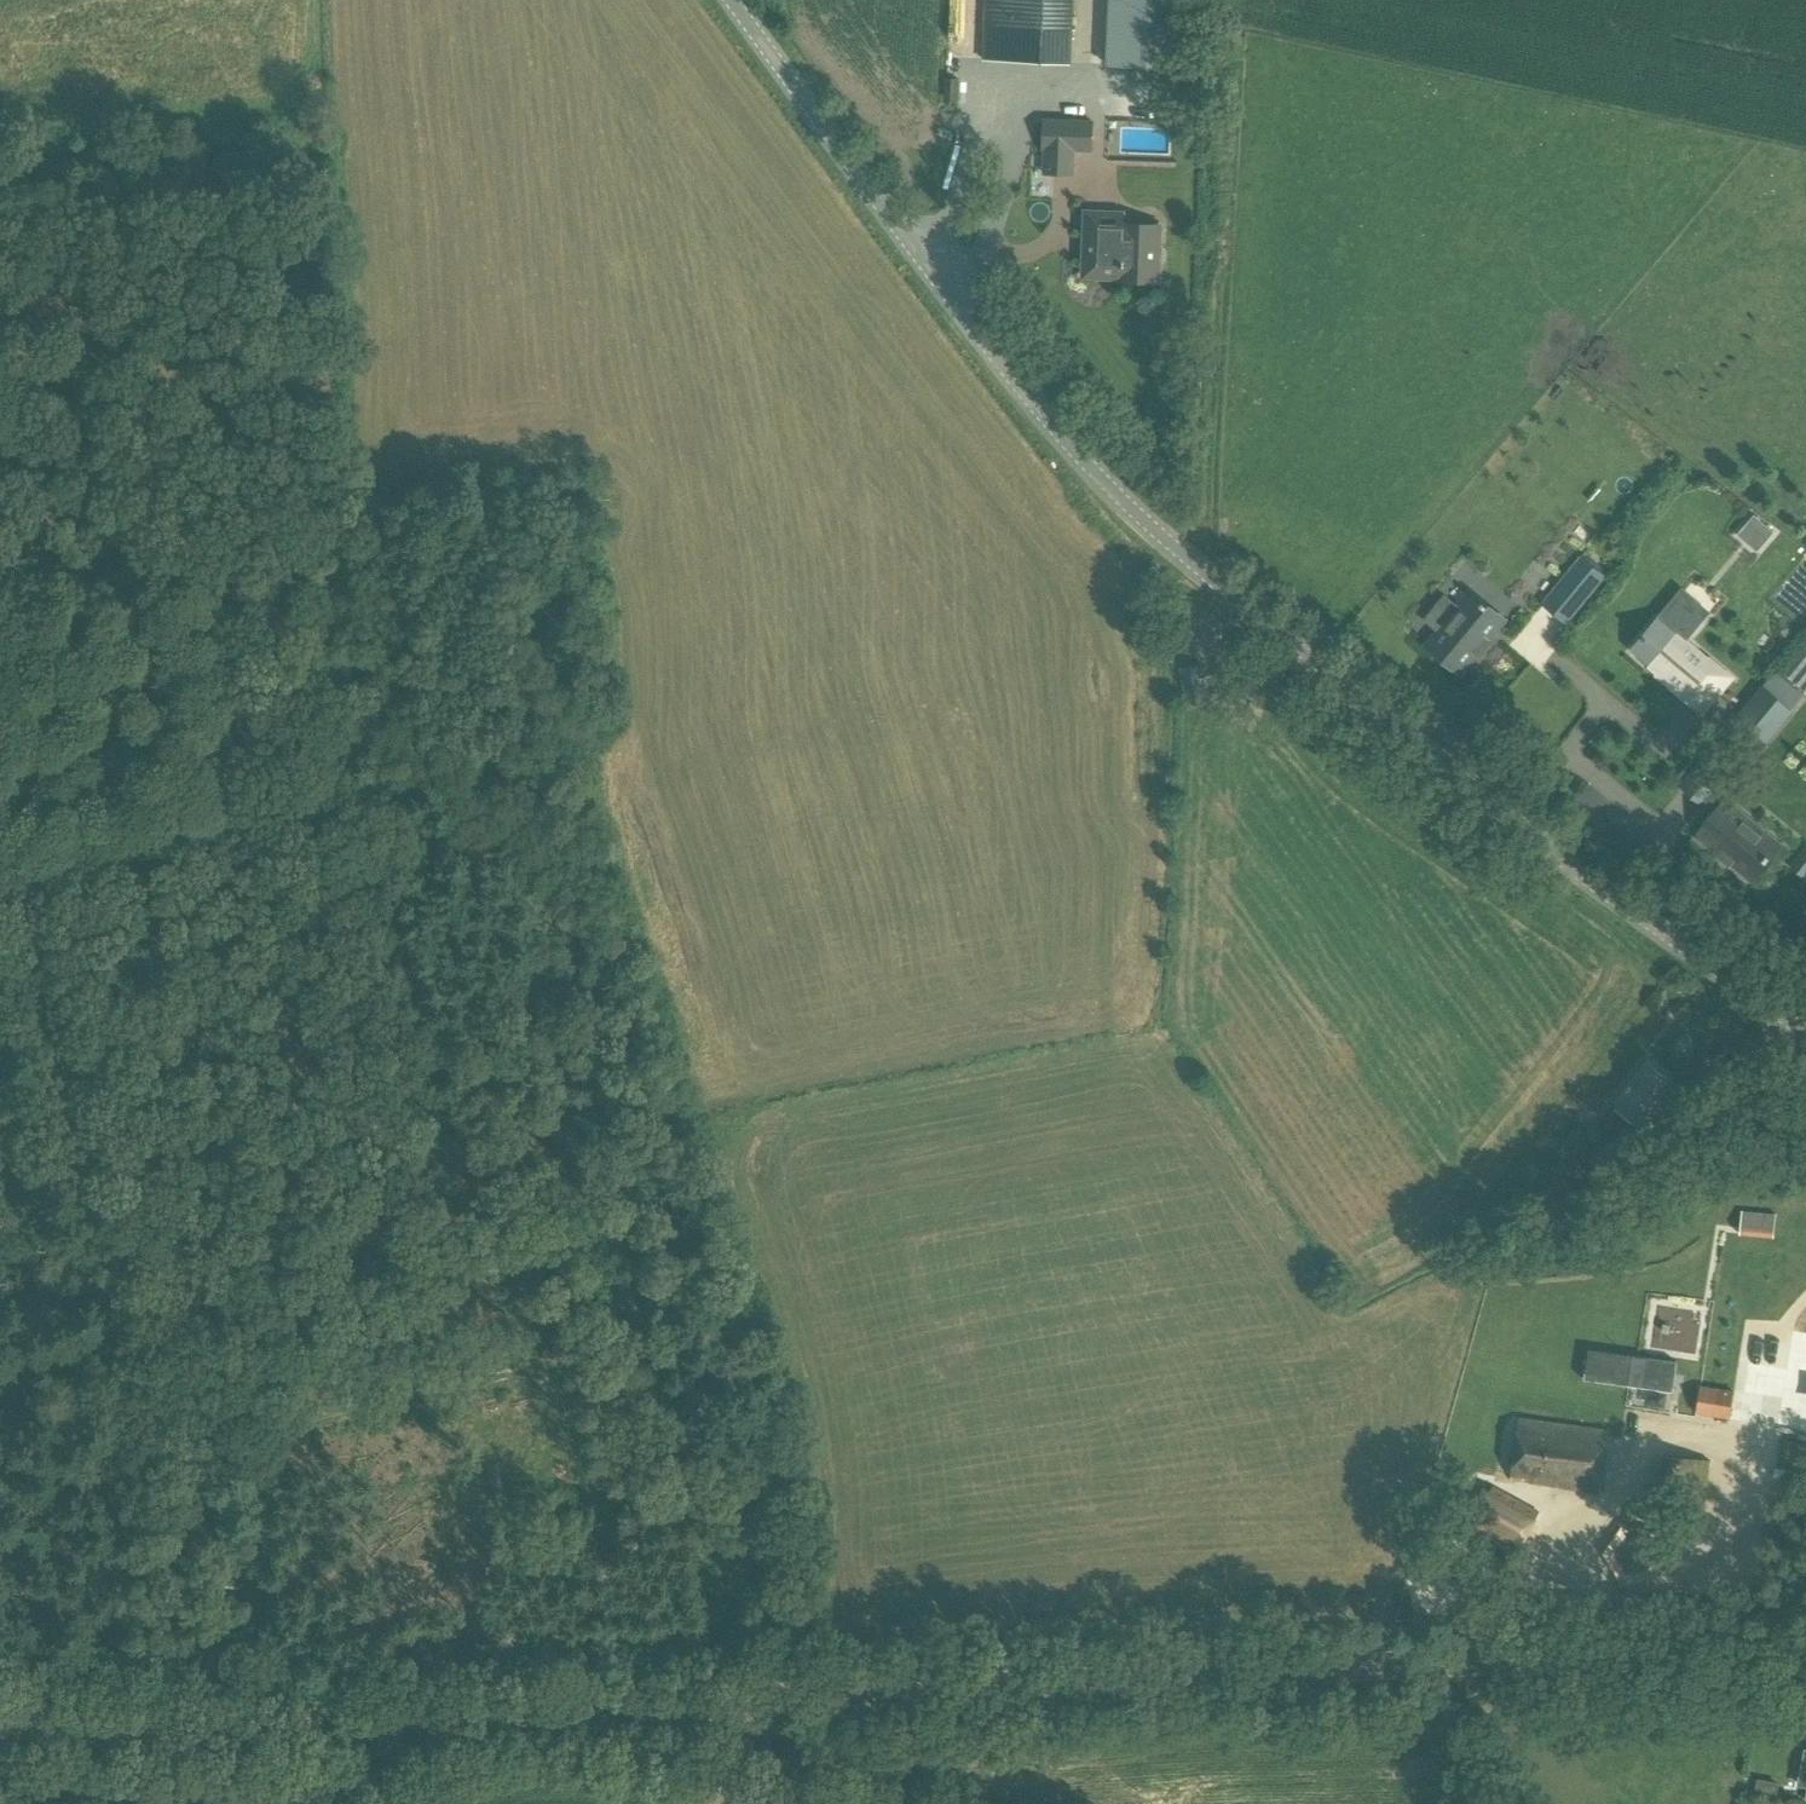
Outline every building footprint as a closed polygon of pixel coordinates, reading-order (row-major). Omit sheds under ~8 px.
[(985,58),(1012,59),(1015,0),(987,0),(985,58)] [(1012,59),(1071,62),(1073,0),(1015,0),(1012,59)] [(1192,0),(1110,0),(1107,64),(1189,68),(1192,0)] [(1044,117),(1043,149),(1092,150),(1095,119),(1044,117)] [(1087,209),(1084,275),(1120,276),(1120,277),(1160,279),(1162,223),(1124,222),(1125,211),(1087,209)] [(1584,601),(1562,584),(1545,605),(1567,623),(1584,601)] [(1488,642),(1502,626),(1469,597),(1428,646),(1462,674),(1476,657),(1480,660),(1492,645),(1488,642)] [(1707,658),(1686,641),(1702,621),(1678,599),(1661,619),(1659,617),(1631,650),(1678,691),(1707,658)] [(1711,662),(1694,682),(1713,699),(1730,679),(1711,662)] [(1759,748),(1789,710),(1761,687),(1731,725),(1759,748)] [(1684,727),(1672,743),(1689,757),(1702,742),(1684,727)] [(1709,750),(1700,761),(1722,779),(1731,768),(1709,750)] [(1779,845),(1728,803),(1700,837),(1718,852),(1715,855),(1730,867),(1733,864),(1752,880),(1779,845)] [(1649,1064),(1617,1106),(1644,1126),(1676,1084),(1649,1064)] [(1742,1208),(1739,1232),(1774,1236),(1777,1211),(1742,1208)] [(1701,1385),(1697,1413),(1732,1419),(1737,1391),(1701,1385)] [(1524,1419),(1515,1478),(1598,1490),(1607,1431),(1524,1419)] [(1489,1487),(1470,1523),(1515,1551),(1541,1515),(1489,1487)] [(1634,1531),(1613,1549),(1628,1575),(1654,1571),(1659,1543),(1634,1531)] [(1760,1784),(1759,1794),(1779,1797),(1780,1787),(1760,1784)]
